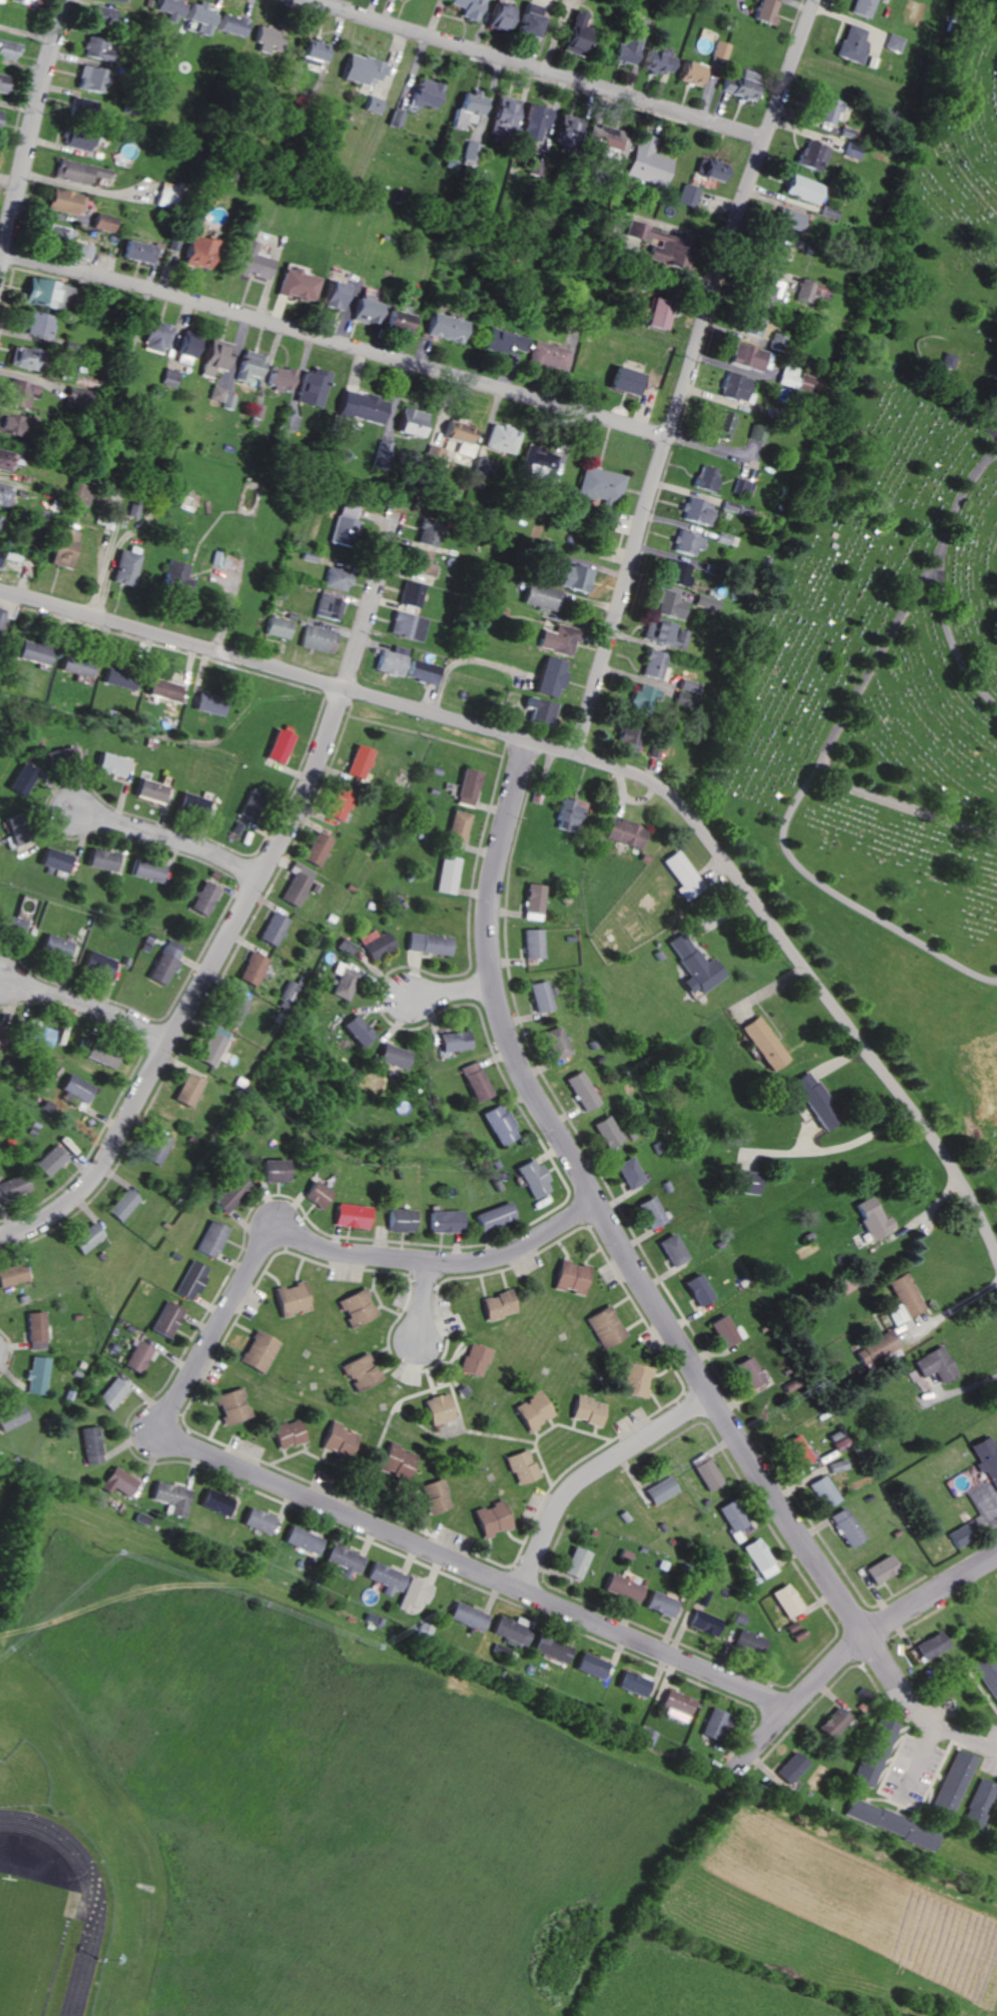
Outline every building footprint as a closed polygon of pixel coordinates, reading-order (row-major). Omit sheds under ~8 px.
[(174,23),(181,2),(175,0),(155,0),(152,9),(165,13),(163,20),(174,23)] [(459,8),(457,15),(475,21),(481,0),(444,0),(443,3),(459,8)] [(778,1),(774,0),(758,0),(751,18),(769,24),(778,1)] [(850,11),(871,18),(878,0),(854,0),(850,11)] [(503,29),(506,5),(486,2),(482,26),(503,29)] [(509,33),(530,38),(537,6),(522,2),(520,11),(515,10),(509,33)] [(193,32),(209,36),(215,11),(187,4),(183,19),(196,22),(193,32)] [(115,9),(91,6),(89,21),(113,25),(115,9)] [(574,55),(586,14),(571,9),(558,50),(574,55)] [(241,36),(244,18),(217,13),(214,31),(241,36)] [(869,42),(864,41),(867,29),(845,23),(836,56),(863,63),(869,42)] [(254,50),(264,53),(266,45),(271,46),(275,30),(254,25),(250,42),(256,43),(254,50)] [(607,57),(629,65),(640,36),(624,30),(619,44),(613,41),(607,57)] [(885,47),(903,53),(908,38),(891,32),(885,47)] [(81,56),(102,61),(107,40),(86,35),(81,56)] [(316,65),(320,43),(298,38),(294,61),(316,65)] [(17,42),(0,39),(0,57),(13,59),(17,42)] [(727,60),(730,43),(714,40),(711,57),(727,60)] [(660,69),(668,71),(671,56),(642,49),(638,69),(659,74),(660,69)] [(363,85),(365,77),(381,82),(386,63),(344,52),(337,78),(363,85)] [(676,81),(701,85),(705,65),(679,61),(676,81)] [(74,87),(94,92),(99,69),(79,64),(74,87)] [(753,72),(740,69),(738,79),(722,76),(718,91),(747,98),(753,72)] [(441,84),(414,78),(408,105),(416,107),(417,104),(436,108),(441,84)] [(457,129),(458,121),(469,123),(470,114),(480,116),(483,97),(475,96),(476,91),(468,89),(467,94),(455,92),(449,127),(457,129)] [(69,107),(90,114),(94,102),(73,95),(69,107)] [(380,115),(384,101),(366,95),(361,109),(380,115)] [(833,125),(839,100),(816,95),(810,119),(833,125)] [(509,132),(510,96),(489,96),(488,131),(509,132)] [(516,136),(534,141),(538,128),(543,129),(548,108),(524,102),(516,136)] [(397,127),(402,112),(391,109),(386,124),(397,127)] [(574,117),(556,112),(549,138),(567,143),(574,117)] [(580,160),(614,169),(618,153),(614,152),(618,136),(588,128),(580,160)] [(89,133),(65,131),(64,147),(87,149),(89,133)] [(661,189),(670,159),(648,152),(653,138),(636,132),(621,176),(661,189)] [(796,165),(821,172),(828,146),(803,139),(796,165)] [(473,162),(478,145),(465,140),(460,158),(473,162)] [(859,158),(862,148),(845,143),(843,154),(859,158)] [(86,185),(89,175),(104,179),(107,169),(57,157),(52,177),(86,185)] [(715,181),(720,163),(701,157),(696,175),(715,181)] [(783,192),(817,205),(825,186),(790,173),(783,192)] [(693,207),(698,188),(682,183),(676,202),(693,207)] [(82,193),(47,189),(44,210),(80,214),(82,193)] [(825,201),(821,214),(836,218),(840,205),(825,201)] [(805,213),(778,207),(775,224),(801,230),(805,213)] [(110,232),(114,217),(94,212),(90,227),(110,232)] [(642,259),(672,267),(678,248),(663,244),(666,233),(623,221),(619,235),(640,241),(642,236),(656,240),(654,247),(646,244),(642,259)] [(37,239),(71,245),(73,230),(39,224),(37,239)] [(180,263),(205,270),(213,241),(187,234),(180,263)] [(232,272),(267,279),(272,258),(252,254),(255,242),(239,238),(232,272)] [(122,260),(154,262),(155,243),(124,241),(122,260)] [(93,246),(72,242),(69,256),(90,260),(93,246)] [(277,294),(313,301),(319,277),(298,272),(300,267),(284,264),(277,294)] [(749,304),(766,307),(768,296),(780,298),(782,280),(753,276),(749,304)] [(21,301),(34,303),(34,307),(48,309),(52,281),(24,277),(21,301)] [(817,284),(802,279),(795,298),(811,303),(817,284)] [(323,307),(341,309),(343,283),(325,282),(323,307)] [(381,303),(372,302),(373,296),(357,294),(354,321),(378,324),(381,303)] [(640,325),(659,330),(666,307),(647,301),(640,325)] [(631,316),(641,319),(644,308),(634,306),(631,316)] [(385,327),(408,331),(411,314),(388,310),(385,327)] [(16,333),(40,338),(45,316),(22,311),(16,333)] [(737,332),(759,338),(765,318),(743,311),(737,332)] [(459,343),(465,322),(430,312),(424,333),(459,343)] [(161,354),(169,325),(147,319),(139,348),(161,354)] [(500,354),(502,347),(518,351),(522,336),(486,327),(481,349),(500,354)] [(191,357),(196,335),(180,331),(175,353),(191,357)] [(224,370),(230,342),(208,338),(200,375),(212,377),(214,368),(224,370)] [(565,348),(528,341),(524,365),(561,371),(565,348)] [(769,349),(732,344),(730,365),(766,370),(769,349)] [(8,365),(28,367),(30,349),(10,346),(8,365)] [(248,374),(264,378),(270,356),(245,349),(236,379),(246,382),(248,374)] [(956,355),(945,352),(941,366),(952,369),(956,355)] [(292,393),(298,372),(273,364),(266,385),(292,393)] [(800,368),(783,364),(778,384),(814,392),(817,379),(798,375),(800,368)] [(637,374),(609,365),(603,387),(630,395),(637,374)] [(162,383),(175,386),(179,371),(165,368),(162,383)] [(302,369),(297,403),(323,407),(328,373),(302,369)] [(750,379),(724,371),(717,395),(743,403),(750,379)] [(92,388),(94,379),(72,375),(71,384),(92,388)] [(28,393),(34,394),(37,385),(8,377),(1,403),(24,409),(28,393)] [(226,389),(213,385),(210,399),(222,402),(226,389)] [(75,399),(88,400),(88,389),(75,389),(75,399)] [(382,423),(385,403),(370,400),(371,396),(342,391),(338,415),(382,423)] [(223,407),(234,410),(238,396),(227,393),(223,407)] [(394,432),(419,437),(424,413),(400,407),(394,432)] [(707,430),(716,432),(715,438),(727,440),(733,414),(712,409),(707,430)] [(13,435),(17,416),(0,412),(0,432),(13,435)] [(285,428),(300,431),(303,417),(288,413),(285,428)] [(471,444),(475,428),(444,420),(440,438),(456,442),(454,453),(471,457),(474,445),(471,444)] [(511,455),(518,433),(489,424),(482,446),(511,455)] [(747,439),(760,442),(763,431),(750,427),(747,439)] [(444,448),(426,445),(423,466),(441,469),(444,448)] [(0,448),(0,470),(7,471),(10,450),(0,448)] [(527,450),(522,476),(552,481),(556,455),(527,450)] [(691,487),(711,491),(716,468),(696,464),(691,487)] [(575,494),(602,500),(597,522),(614,526),(618,507),(617,507),(624,475),(581,466),(575,494)] [(750,494),(753,484),(741,481),(739,492),(750,494)] [(65,502),(86,507),(90,487),(69,482),(65,502)] [(681,519),(702,525),(709,501),(686,495),(681,511),(683,511),(681,519)] [(357,521),(354,520),(356,507),(337,504),(330,542),(352,546),(357,521)] [(75,531),(54,527),(47,565),(68,569),(75,531)] [(415,543),(432,546),(434,532),(418,529),(415,543)] [(694,548),(700,550),(703,536),(676,530),(671,550),(692,556),(694,548)] [(736,545),(737,537),(717,533),(715,541),(736,545)] [(432,553),(412,548),(406,571),(434,578),(438,566),(429,564),(432,553)] [(130,587),(138,555),(116,549),(108,581),(130,587)] [(240,559),(214,551),(210,564),(236,572),(240,559)] [(159,591),(182,596),(189,565),(166,560),(159,591)] [(662,582),(685,587),(689,564),(667,560),(662,582)] [(585,594),(592,571),(565,563),(558,585),(585,594)] [(344,592),(349,573),(327,567),(322,585),(344,592)] [(397,602),(418,610),(426,587),(405,580),(397,602)] [(560,590),(526,581),(520,603),(554,612),(560,590)] [(653,602),(658,603),(655,613),(681,621),(686,602),(676,599),(678,594),(657,588),(653,602)] [(344,600),(319,592),(312,615),(337,623),(344,600)] [(695,606),(718,611),(721,598),(698,594),(695,606)] [(388,632),(421,642),(427,619),(395,610),(388,632)] [(263,633),(285,639),(289,621),(267,616),(263,633)] [(641,639),(668,644),(672,623),(646,618),(641,639)] [(537,647),(570,656),(577,629),(556,623),(554,633),(542,629),(537,647)] [(335,630),(303,625),(300,648),(332,652),(335,630)] [(47,647),(17,641),(13,658),(43,665),(47,647)] [(640,675),(659,680),(666,653),(647,649),(640,675)] [(377,672),(407,676),(410,654),(379,650),(377,672)] [(56,669),(86,678),(91,662),(60,653),(56,669)] [(556,699),(568,662),(546,655),(534,692),(556,699)] [(408,677),(437,684),(442,667),(413,659),(408,677)] [(129,689),(132,675),(103,670),(100,684),(129,689)] [(179,685),(149,677),(144,694),(174,702),(179,685)] [(658,690),(640,684),(637,691),(632,690),(629,702),(653,709),(658,690)] [(549,727),(556,705),(526,695),(523,706),(531,708),(527,720),(549,727)] [(192,710),(220,716),(223,703),(196,696),(192,710)] [(637,751),(640,729),(620,726),(616,748),(637,751)] [(264,758),(282,765),(293,735),(275,728),(264,758)] [(365,780),(375,751),(356,745),(347,774),(365,780)] [(61,761),(71,759),(68,746),(58,748),(61,761)] [(91,771),(121,776),(124,758),(95,753),(91,771)] [(472,807),(480,772),(464,768),(455,803),(472,807)] [(129,796),(159,804),(164,786),(134,778),(129,796)] [(354,792),(337,785),(325,815),(343,822),(348,809),(347,809),(354,792)] [(173,809),(202,817),(207,800),(178,792),(173,809)] [(582,803),(560,797),(552,827),(574,833),(582,803)] [(471,815),(453,810),(445,839),(463,844),(471,815)] [(603,838),(639,849),(646,828),(610,817),(603,838)] [(333,840),(317,831),(302,859),(318,868),(333,840)] [(67,872),(70,854),(40,849),(37,866),(67,872)] [(704,883),(676,849),(660,862),(680,886),(675,890),(683,900),(704,883)] [(115,870),(116,853),(86,850),(84,868),(115,870)] [(454,895),(461,859),(442,856),(435,892),(454,895)] [(161,882),(163,864),(130,860),(128,877),(161,882)] [(314,871),(292,862),(289,871),(292,873),(281,901),(299,908),(314,871)] [(219,889),(203,880),(187,908),(204,917),(219,889)] [(523,913),(542,913),(543,885),(524,884),(523,913)] [(657,903),(648,893),(638,901),(648,911),(657,903)] [(273,948),(289,920),(273,911),(257,939),(273,948)] [(25,921),(0,913),(0,933),(19,940),(25,921)] [(368,960),(395,948),(388,931),(379,935),(377,930),(358,938),(368,960)] [(522,959),(541,958),(541,930),(522,930),(522,959)] [(406,950),(449,957),(452,938),(409,931),(406,950)] [(724,978),(712,958),(703,964),(683,931),(666,942),(688,976),(679,982),(686,994),(695,988),(699,994),(724,978)] [(71,942),(43,934),(37,953),(66,961),(71,942)] [(349,956),(356,946),(343,937),(336,947),(349,956)] [(183,946),(165,938),(146,979),(164,987),(183,946)] [(81,966),(107,978),(114,961),(88,950),(81,966)] [(265,959),(248,951),(235,980),(252,988),(265,959)] [(331,973),(336,975),(328,994),(345,1002),(358,973),(335,963),(331,973)] [(286,1002),(295,984),(285,979),(276,997),(286,1002)] [(531,1013),(549,1009),(542,981),(525,985),(531,1013)] [(233,1028),(246,1001),(229,993),(217,1020),(233,1028)] [(355,1048),(369,1037),(351,1014),(337,1025),(355,1048)] [(766,1072),(785,1062),(759,1015),(740,1026),(766,1072)] [(52,1031),(23,1022),(17,1041),(46,1050),(52,1031)] [(228,1033),(212,1024),(193,1060),(209,1069),(228,1033)] [(565,1054),(554,1026),(537,1033),(548,1061),(565,1054)] [(467,1051),(467,1033),(436,1032),(435,1050),(467,1051)] [(111,1069),(118,1055),(90,1042),(83,1057),(111,1069)] [(405,1053),(379,1043),(372,1060),(399,1070),(405,1053)] [(488,1095),(474,1061),(457,1069),(471,1102),(488,1095)] [(595,1103),(574,1070),(559,1080),(580,1112),(595,1103)] [(838,1121),(810,1071),(791,1081),(819,1132),(838,1121)] [(170,1099),(185,1108),(201,1081),(186,1072),(170,1099)] [(59,1092),(86,1102),(92,1085),(65,1074),(59,1092)] [(477,1114),(495,1146),(512,1137),(508,1128),(511,1126),(503,1111),(499,1113),(494,1104),(477,1114)] [(616,1142),(603,1115),(587,1123),(600,1150),(616,1142)] [(167,1139),(150,1132),(139,1159),(157,1166),(167,1139)] [(42,1178),(65,1157),(52,1144),(29,1165),(42,1178)] [(612,1165),(627,1191),(643,1182),(628,1156),(612,1165)] [(545,1192),(531,1158),(512,1166),(526,1200),(545,1192)] [(283,1160),(254,1161),(254,1183),(283,1182),(283,1160)] [(731,1191),(757,1195),(760,1174),(734,1170),(731,1191)] [(242,1186),(229,1174),(205,1201),(219,1213),(242,1186)] [(24,1193),(20,1176),(0,1181),(0,1199),(24,1193)] [(297,1199),(318,1208),(326,1190),(305,1181),(297,1199)] [(102,1211),(116,1223),(134,1199),(119,1188),(102,1211)] [(636,1204),(651,1230),(666,1221),(651,1195),(636,1204)] [(851,1205),(868,1241),(893,1229),(886,1216),(879,1219),(868,1197),(851,1205)] [(511,1223),(507,1204),(471,1213),(476,1232),(511,1223)] [(364,1228),(365,1206),(330,1205),(330,1227),(364,1228)] [(411,1231),(410,1209),(383,1210),(383,1232),(411,1231)] [(458,1211),(425,1211),(425,1232),(457,1233),(458,1211)] [(223,1228),(202,1220),(191,1251),(212,1259),(223,1228)] [(101,1239),(92,1223),(66,1239),(76,1255),(101,1239)] [(659,1243),(675,1269),(690,1259),(674,1233),(659,1243)] [(172,1294),(191,1302),(205,1267),(186,1259),(172,1294)] [(584,1295),(591,1267),(559,1260),(553,1289),(584,1295)] [(20,1282),(17,1264),(0,1267),(0,1286),(20,1282)] [(923,1310),(903,1272),(884,1282),(896,1305),(884,1311),(892,1326),(923,1310)] [(714,1299),(701,1273),(685,1282),(698,1308),(714,1299)] [(312,1311),(304,1281),(271,1290),(278,1318),(299,1312),(300,1314),(312,1311)] [(338,1300),(350,1328),(377,1316),(364,1288),(338,1300)] [(487,1320),(516,1315),(512,1292),(483,1297),(487,1320)] [(181,1309),(161,1300),(147,1331),(167,1340),(181,1309)] [(628,1336),(609,1305),(586,1319),(605,1350),(628,1336)] [(19,1314),(24,1351),(43,1348),(37,1311),(19,1314)] [(710,1324),(725,1349),(741,1340),(726,1315),(710,1324)] [(278,1342),(253,1330),(237,1363),(262,1375),(278,1342)] [(901,1355),(887,1331),(852,1352),(861,1368),(884,1354),(889,1362),(901,1355)] [(156,1351),(134,1340),(122,1367),(137,1374),(145,1359),(151,1362),(156,1351)] [(491,1350),(469,1344),(461,1372),(484,1378),(491,1350)] [(932,1372),(937,1384),(954,1376),(941,1346),(910,1360),(919,1379),(932,1372)] [(343,1363),(353,1392),(381,1382),(371,1353),(343,1363)] [(766,1381),(750,1356),(735,1367),(750,1391),(766,1381)] [(22,1394),(42,1395),(44,1358),(26,1357),(26,1371),(23,1371),(22,1394)] [(618,1392),(646,1399),(654,1370),(625,1363),(618,1392)] [(127,1389),(113,1378),(94,1400),(108,1412),(127,1389)] [(212,1396),(221,1425),(249,1417),(240,1388),(212,1396)] [(511,1407),(525,1433),(555,1416),(540,1390),(511,1407)] [(424,1400),(430,1425),(454,1420),(448,1395),(424,1400)] [(571,1421),(600,1426),(604,1402),(574,1398),(571,1421)] [(22,1421),(15,1404),(0,1411),(0,1431),(22,1421)] [(267,1428),(274,1451),(304,1441),(296,1418),(267,1428)] [(321,1450),(350,1459),(358,1432),(329,1423),(321,1450)] [(83,1465),(101,1463),(95,1426),(78,1428),(83,1465)] [(815,1457),(799,1433),(784,1442),(799,1467),(815,1457)] [(996,1489),(996,1444),(996,1442),(991,1445),(986,1435),(967,1445),(976,1462),(972,1464),(977,1473),(982,1470),(994,1491),(996,1489)] [(415,1454),(386,1443),(376,1470),(405,1481),(415,1454)] [(514,1486),(539,1478),(533,1462),(530,1464),(525,1450),(504,1457),(514,1486)] [(707,1491),(724,1483),(712,1457),(695,1464),(707,1491)] [(831,1463),(832,1472),(850,1468),(848,1459),(831,1463)] [(109,1494),(112,1488),(127,1496),(135,1479),(109,1465),(97,1488),(109,1494)] [(654,1506),(678,1490),(668,1474),(644,1490),(654,1506)] [(839,1501),(827,1474),(810,1482),(822,1508),(839,1501)] [(428,1514),(451,1507),(441,1477),(418,1484),(428,1514)] [(147,1498),(170,1504),(168,1514),(182,1517),(189,1490),(152,1480),(147,1498)] [(223,1516),(229,1499),(202,1488),(196,1505),(223,1516)] [(746,1524),(730,1499),(717,1507),(734,1532),(746,1524)] [(471,1509),(479,1536),(508,1528),(500,1501),(471,1509)] [(829,1516),(848,1547),(864,1538),(845,1506),(829,1516)] [(267,1533),(272,1515),(243,1507),(239,1525),(267,1533)] [(316,1555),(323,1538),(286,1524),(279,1541),(316,1555)] [(951,1547),(968,1540),(962,1524),(945,1531),(951,1547)] [(742,1546),(763,1579),(779,1569),(758,1536),(742,1546)] [(340,1575),(348,1578),(350,1571),(359,1573),(363,1554),(327,1545),(323,1561),(342,1566),(340,1575)] [(580,1579),(588,1551),(569,1546),(561,1574),(580,1579)] [(894,1572),(887,1555),(861,1567),(869,1584),(894,1572)] [(364,1577),(383,1585),(381,1592),(390,1596),(394,1588),(399,1591),(406,1576),(371,1560),(364,1577)] [(637,1602),(642,1585),(606,1574),(601,1591),(637,1602)] [(416,1608),(419,1600),(426,1603),(433,1587),(409,1577),(396,1608),(406,1612),(409,1604),(416,1608)] [(787,1582),(771,1591),(785,1617),(801,1608),(787,1582)] [(643,1608),(671,1617),(676,1599),(648,1591),(643,1608)] [(446,1618),(482,1633),(489,1615),(454,1600),(446,1618)] [(720,1619),(693,1608),(686,1625),(712,1636),(720,1619)] [(490,1633),(525,1644),(530,1628),(496,1617),(490,1633)] [(414,1633),(428,1639),(434,1628),(419,1621),(414,1633)] [(731,1642),(757,1655),(764,1640),(739,1628),(731,1642)] [(942,1647),(933,1631),(908,1645),(917,1661),(942,1647)] [(567,1662),(572,1646),(536,1635),(531,1651),(567,1662)] [(600,1678),(606,1663),(580,1652),(574,1668),(600,1678)] [(970,1665),(996,1708),(996,1667),(988,1653),(970,1665)] [(643,1697),(650,1679),(621,1669),(615,1687),(643,1697)] [(658,1705),(665,1708),(663,1714),(683,1723),(693,1700),(665,1688),(658,1705)] [(846,1719),(833,1706),(813,1727),(827,1740),(846,1719)] [(698,1734),(714,1741),(726,1714),(710,1707),(698,1734)] [(870,1788),(894,1724),(874,1716),(850,1780),(870,1788)] [(656,1732),(645,1729),(641,1743),(652,1745),(656,1732)] [(927,1813),(948,1820),(969,1755),(948,1749),(927,1813)] [(773,1772),(786,1785),(806,1764),(793,1751),(773,1772)] [(958,1823),(976,1830),(992,1784),(974,1778),(958,1823)] [(843,1815),(931,1849),(937,1832),(849,1798),(843,1815)]
